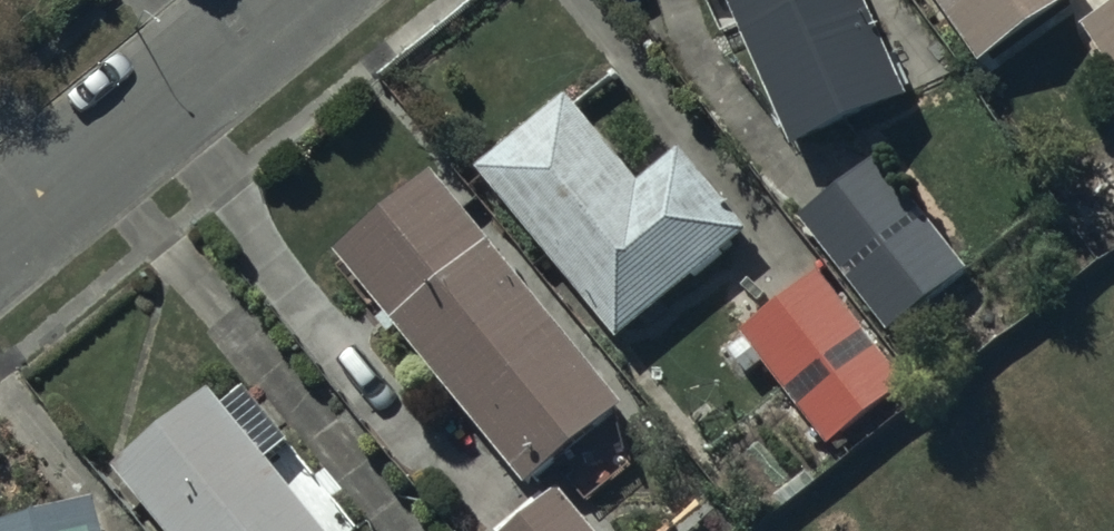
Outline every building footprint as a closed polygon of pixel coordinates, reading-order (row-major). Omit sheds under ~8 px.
[(795,152),(912,103),(869,0),(731,0),(795,152)] [(984,68),(1082,0),(937,0),(984,68)] [(1086,29),(1113,73),(1113,12),(1086,29)] [(567,97),(477,171),(621,344),(750,236),(682,155),(643,188),(567,97)] [(885,158),(800,222),(888,338),(973,273),(885,158)] [(440,174),(338,256),(531,494),(632,412),(440,174)] [(910,388),(823,275),(744,335),(749,341),(731,354),(748,376),(764,364),(829,450),(910,388)] [(213,393),(116,472),(163,530),(326,530),(272,464),(293,447),(249,392),(227,410),(213,393)] [(563,494),(518,530),(593,530),(563,494)] [(0,527),(0,530),(109,530),(101,501),(0,527)]
